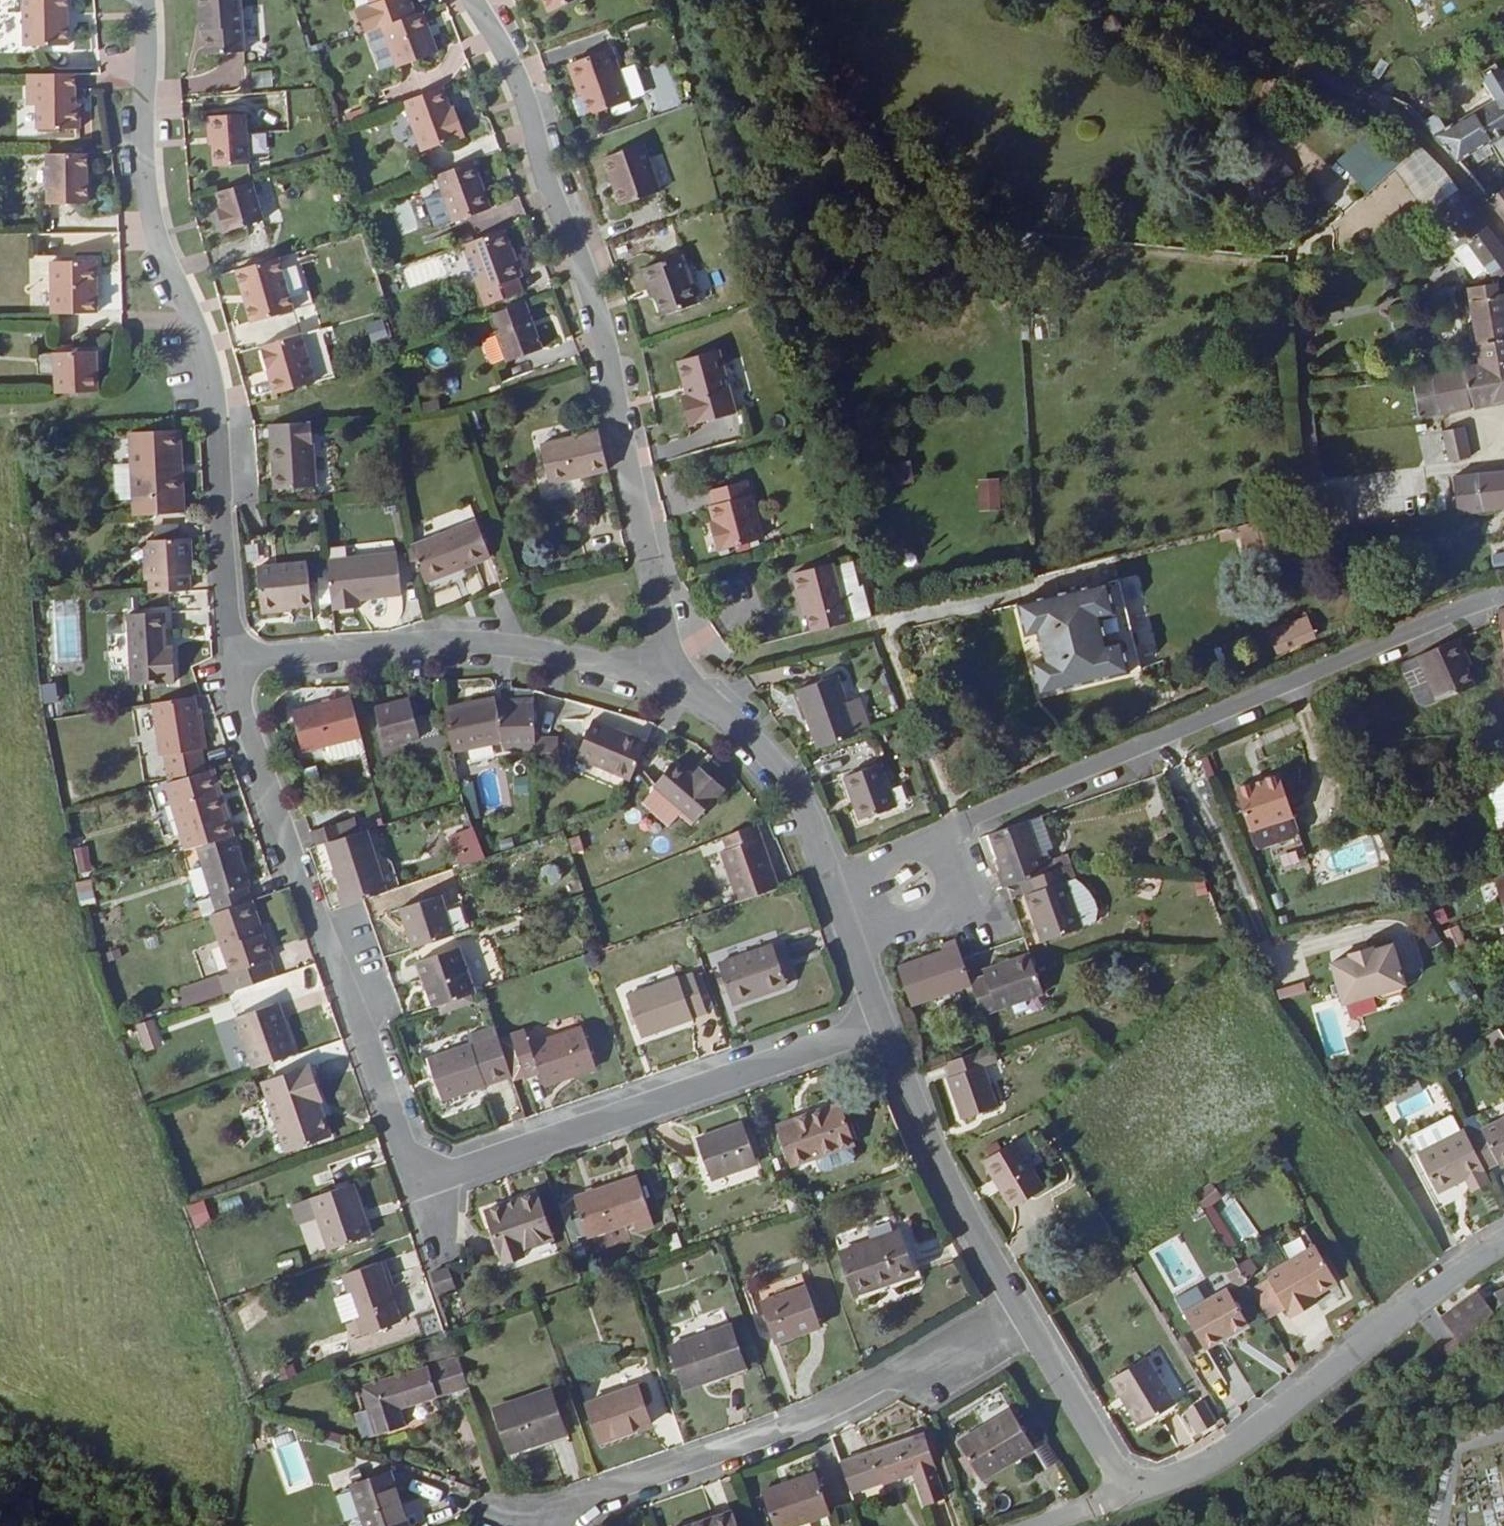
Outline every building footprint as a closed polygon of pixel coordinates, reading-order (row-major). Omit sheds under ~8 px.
[(59,13),(59,0),(15,0),(16,50),(59,53),(59,29),(51,30),(51,14),(59,13)] [(229,0),(185,0),(187,26),(192,26),(193,51),(232,47),(229,0)] [(423,49),(410,8),(373,21),(388,61),(423,49)] [(59,29),(59,13),(51,14),(51,30),(59,29)] [(619,97),(600,45),(556,61),(563,82),(567,80),(578,113),(619,97)] [(1448,132),(1438,118),(1427,126),(1461,165),(1492,145),(1503,162),(1503,69),(1489,79),(1488,82),(1489,85),(1498,99),(1448,132)] [(70,137),(70,107),(65,107),(65,77),(19,77),(19,114),(29,113),(30,137),(70,137)] [(390,96),(407,145),(454,128),(445,102),(439,103),(432,80),(390,96)] [(200,131),(202,164),(236,161),(232,111),(196,113),(196,131),(200,131)] [(269,170),(268,135),(250,135),(251,171),(269,170)] [(1371,199),(1418,148),(1405,137),(1359,189),(1371,199)] [(470,157),(497,153),(495,141),(468,146),(470,157)] [(636,142),(596,157),(615,205),(653,191),(636,142)] [(440,216),(441,218),(479,205),(461,156),(423,171),(430,188),(440,216)] [(79,213),(77,160),(38,160),(40,213),(79,213)] [(253,214),(242,181),(208,192),(212,209),(207,211),(214,229),(253,214)] [(1336,226),(1355,251),(1410,210),(1391,185),(1336,226)] [(422,222),(440,216),(430,188),(411,194),(422,222)] [(1492,204),(1503,219),(1503,195),(1492,204)] [(1437,232),(1471,204),(1466,196),(1433,224),(1437,232)] [(510,269),(494,221),(450,237),(473,300),(510,285),(505,271),(510,269)] [(1496,281),(1497,282),(1503,277),(1503,250),(1487,226),(1464,243),(1480,257),(1496,281)] [(618,246),(622,260),(648,252),(644,239),(618,246)] [(677,251),(639,265),(659,311),(693,296),(677,251)] [(287,308),(270,254),(226,269),(243,321),(287,308)] [(409,289),(446,276),(439,255),(402,269),(409,289)] [(89,318),(90,265),(45,266),(46,318),(89,318)] [(1482,367),(1436,376),(1440,397),(1503,384),(1503,298),(1500,298),(1498,289),(1469,294),(1482,367)] [(530,342),(513,295),(484,306),(490,323),(484,325),(497,357),(530,342)] [(534,322),(540,348),(563,343),(556,317),(534,322)] [(371,348),(389,342),(382,320),(364,327),(371,348)] [(305,380),(290,332),(249,346),(266,393),(305,380)] [(668,359),(678,392),(671,394),(680,423),(726,411),(708,349),(668,359)] [(88,393),(87,358),(47,359),(47,395),(88,393)] [(1444,418),(1440,397),(1436,376),(1413,380),(1420,423),(1434,420),(1444,418)] [(1503,405),(1503,384),(1440,397),(1444,418),(1495,407),(1503,405)] [(306,419),(264,421),(266,470),(273,470),(274,484),(308,484),(306,419)] [(1503,419),(1481,424),(1487,458),(1503,454),(1503,426),(1503,419)] [(176,506),(172,426),(117,429),(119,462),(101,463),(102,498),(121,497),(122,511),(176,506)] [(598,464),(588,426),(531,440),(539,477),(598,464)] [(1442,432),(1448,464),(1473,459),(1467,428),(1442,432)] [(274,484),(273,470),(266,470),(266,485),(274,485),(274,484)] [(1498,511),(1503,510),(1503,476),(1488,478),(1490,494),(1495,494),(1498,511)] [(708,530),(704,531),(708,548),(753,536),(738,478),(699,489),(703,504),(700,504),(705,519),(708,530)] [(1485,479),(1490,512),(1498,511),(1495,494),(1490,494),(1488,478),(1485,479)] [(550,505),(564,500),(578,537),(603,527),(584,479),(546,493),(550,505)] [(978,511),(1001,510),(1000,480),(976,481),(978,511)] [(414,573),(479,549),(469,516),(398,539),(402,556),(407,555),(414,573)] [(1242,530),(1245,551),(1258,548),(1255,528),(1242,530)] [(184,584),(182,534),(134,536),(136,588),(163,586),(184,584)] [(271,560),(264,537),(246,542),(252,562),(271,560)] [(391,589),(385,544),(317,553),(322,604),(349,601),(349,593),(391,589)] [(833,581),(824,547),(784,556),(792,587),(795,587),(798,598),(802,616),(842,607),(836,580),(833,581)] [(1491,557),(1494,570),(1503,568),(1503,554),(1491,557)] [(303,599),(298,557),(271,560),(252,562),(249,562),(255,604),(303,599)] [(1116,649),(1109,623),(1121,619),(1112,588),(1024,610),(1033,643),(1046,638),(1054,666),(1040,670),(1047,701),(1138,678),(1129,646),(1116,649)] [(51,601),(53,664),(81,663),(79,600),(51,601)] [(163,675),(164,641),(155,641),(153,608),(117,609),(117,627),(119,664),(119,675),(163,675)] [(1419,709),(1474,684),(1466,666),(1460,654),(1465,652),(1458,637),(1421,654),(1399,664),(1419,709)] [(1470,664),(1465,652),(1460,654),(1466,666),(1470,664)] [(847,731),(831,669),(791,681),(807,743),(847,731)] [(359,743),(345,689),(287,704),(298,748),(321,744),(325,755),(332,757),(357,750),(359,743)] [(526,731),(526,693),(479,701),(478,696),(430,706),(438,748),(526,731)] [(196,769),(185,696),(143,703),(155,781),(196,769)] [(404,697),(367,706),(375,739),(411,731),(404,697)] [(621,771),(639,734),(583,710),(566,746),(621,771)] [(545,762),(546,731),(526,732),(526,762),(545,762)] [(887,803),(870,757),(837,768),(853,816),(887,803)] [(672,758),(651,780),(653,783),(638,798),(663,822),(674,811),(685,822),(718,785),(696,763),(687,771),(672,758)] [(212,798),(204,767),(197,769),(206,800),(212,798)] [(499,781),(498,803),(526,803),(528,767),(512,767),(511,782),(499,781)] [(206,800),(197,769),(196,769),(155,781),(173,847),(182,845),(222,832),(212,798),(206,800)] [(1312,828),(1285,770),(1243,788),(1270,847),(1312,828)] [(1047,864),(1041,843),(1046,841),(1037,813),(987,830),(980,837),(985,853),(990,868),(985,869),(993,886),(998,884),(1021,874),(1047,864)] [(332,836),(328,821),(300,828),(305,844),(317,840),(332,836)] [(331,904),(352,897),(366,893),(372,891),(356,828),(332,836),(317,840),(331,904)] [(458,870),(484,860),(473,831),(446,841),(458,870)] [(203,915),(239,902),(234,885),(236,885),(222,832),(182,845),(203,915)] [(769,885),(753,836),(710,850),(725,900),(769,885)] [(1343,874),(1372,861),(1363,843),(1335,857),(1343,874)] [(79,875),(92,871),(84,846),(71,850),(79,875)] [(1074,918),(1051,863),(1047,864),(1021,874),(1025,886),(1018,889),(1034,933),(1074,918)] [(90,880),(74,884),(80,908),(96,904),(90,880)] [(433,906),(430,896),(394,907),(404,947),(459,930),(449,901),(433,906)] [(263,958),(243,901),(239,902),(203,915),(225,989),(263,976),(258,960),(263,958)] [(958,963),(948,938),(935,943),(937,953),(913,962),(892,969),(900,992),(906,1008),(967,987),(965,984),(958,963)] [(488,940),(457,951),(470,989),(501,978),(488,940)] [(467,989),(452,944),(410,959),(425,1004),(467,989)] [(763,948),(762,944),(707,963),(723,1003),(777,986),(776,981),(763,948)] [(787,976),(775,945),(763,948),(776,981),(787,976)] [(1390,949),(1372,955),(1370,952),(1347,959),(1347,963),(1329,968),(1341,1010),(1372,1001),(1381,1005),(1399,999),(1403,991),(1390,949)] [(1038,992),(1030,970),(1024,954),(980,969),(982,978),(965,984),(967,987),(978,1017),(1038,992)] [(691,967),(618,993),(633,1034),(705,1010),(691,967)] [(277,1026),(268,998),(262,1000),(271,1028),(277,1026)] [(271,1028),(262,1000),(222,1013),(241,1067),(286,1052),(277,1026),(271,1028)] [(585,1064),(570,1025),(522,1042),(517,1030),(504,1035),(520,1080),(536,1073),(539,1082),(585,1064)] [(1497,1030),(1484,1039),(1503,1067),(1503,1039),(1497,1030)] [(520,1080),(504,1035),(494,1038),(506,1072),(510,1083),(520,1080)] [(506,1072),(494,1038),(464,1048),(460,1039),(416,1054),(430,1098),(506,1072)] [(996,1107),(978,1054),(944,1066),(949,1079),(943,1081),(956,1121),(996,1107)] [(321,1131),(307,1098),(312,1095),(298,1063),(255,1079),(281,1146),(321,1131)] [(1437,1083),(1385,1109),(1394,1126),(1413,1116),(1416,1122),(1448,1106),(1437,1083)] [(830,1101),(770,1122),(787,1169),(847,1145),(844,1138),(838,1120),(830,1101)] [(882,1124),(876,1108),(838,1120),(844,1138),(882,1124)] [(733,1120),(689,1135),(703,1175),(748,1160),(733,1120)] [(1503,1170),(1503,1128),(1468,1146),(1484,1178),(1486,1180),(1499,1173),(1503,1170)] [(1465,1187),(1484,1178),(1468,1146),(1465,1140),(1417,1165),(1437,1202),(1465,1187)] [(815,1171),(820,1174),(846,1164),(848,1159),(844,1147),(810,1160),(815,1171)] [(1011,1147),(978,1164),(1007,1213),(1039,1197),(1011,1147)] [(626,1173),(567,1194),(581,1234),(640,1212),(626,1173)] [(1484,1178),(1465,1187),(1472,1201),(1492,1191),(1486,1180),(1484,1178)] [(1218,1195),(1208,1181),(1190,1195),(1199,1210),(1218,1195)] [(341,1183),(302,1197),(321,1247),(359,1232),(341,1183)] [(546,1235),(528,1189),(477,1210),(494,1254),(516,1246),(546,1235)] [(186,1208),(194,1230),(211,1224),(203,1202),(186,1208)] [(885,1231),(830,1251),(843,1291),(900,1269),(885,1231)] [(518,1253),(516,1246),(494,1254),(498,1261),(518,1253)] [(1308,1247),(1258,1276),(1262,1282),(1277,1309),(1283,1319),(1308,1306),(1305,1299),(1329,1286),(1308,1247)] [(367,1258),(333,1271),(340,1289),(325,1295),(335,1319),(351,1314),(357,1330),(389,1317),(367,1258)] [(445,1267),(457,1289),(468,1283),(457,1260),(445,1267)] [(443,1283),(438,1264),(415,1272),(422,1291),(429,1288),(443,1283)] [(796,1282),(750,1298),(763,1336),(808,1318),(796,1282)] [(1262,1282),(1245,1292),(1260,1318),(1277,1309),(1262,1282)] [(1222,1288),(1178,1314),(1199,1350),(1242,1326),(1222,1288)] [(1477,1332),(1503,1309),(1503,1293),(1494,1296),(1482,1307),(1480,1304),(1474,1308),(1468,1301),(1451,1314),(1469,1344),(1480,1336),(1477,1332)] [(1474,1308),(1480,1304),(1474,1296),(1468,1301),(1474,1308)] [(1439,1324),(1454,1343),(1461,1351),(1469,1344),(1451,1314),(1439,1324)] [(718,1320),(661,1342),(676,1381),(732,1359),(718,1320)] [(1454,1343),(1440,1355),(1447,1363),(1461,1352),(1461,1351),(1454,1343)] [(1225,1344),(1211,1351),(1226,1384),(1241,1377),(1225,1344)] [(455,1386),(445,1357),(421,1365),(430,1393),(455,1386)] [(1105,1376),(1119,1401),(1111,1405),(1124,1426),(1159,1406),(1136,1360),(1105,1376)] [(430,1393),(421,1365),(350,1387),(365,1432),(394,1424),(389,1407),(430,1393)] [(656,1380),(639,1385),(651,1423),(668,1418),(656,1380)] [(625,1382),(575,1400),(589,1438),(638,1418),(625,1382)] [(537,1388),(482,1407),(497,1448),(551,1430),(537,1388)] [(1203,1405),(1166,1422),(1178,1447),(1215,1429),(1203,1405)] [(997,1410),(947,1443),(968,1477),(1018,1445),(997,1410)] [(906,1433),(856,1449),(867,1478),(896,1467),(909,1502),(928,1496),(906,1433)] [(337,1482),(351,1525),(391,1525),(373,1469),(337,1482)] [(746,1490),(760,1525),(773,1525),(810,1512),(798,1476),(766,1488),(765,1484),(746,1490)] [(672,1525),(717,1525),(711,1512),(672,1525)]
